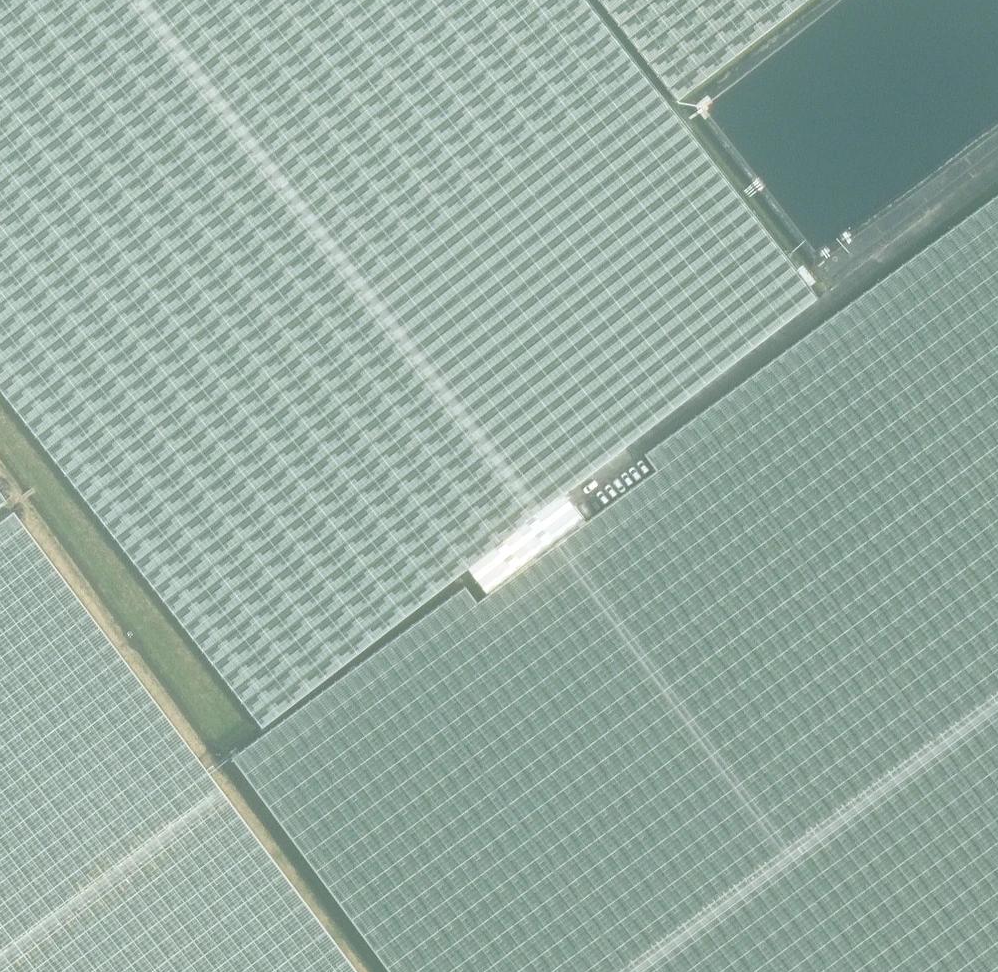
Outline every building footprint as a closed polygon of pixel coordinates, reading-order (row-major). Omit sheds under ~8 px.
[(643,454),(655,472),(586,522),(565,495),(818,299),(586,0),(0,0),(0,390),(264,729),(469,570),(489,595),(476,604),(463,587),(340,679),(231,759),(334,900),(387,971),(997,971),(997,194),(643,454)] [(678,102),(810,0),(598,0),(678,102)] [(13,512),(0,522),(0,971),(357,971),(13,512)]
